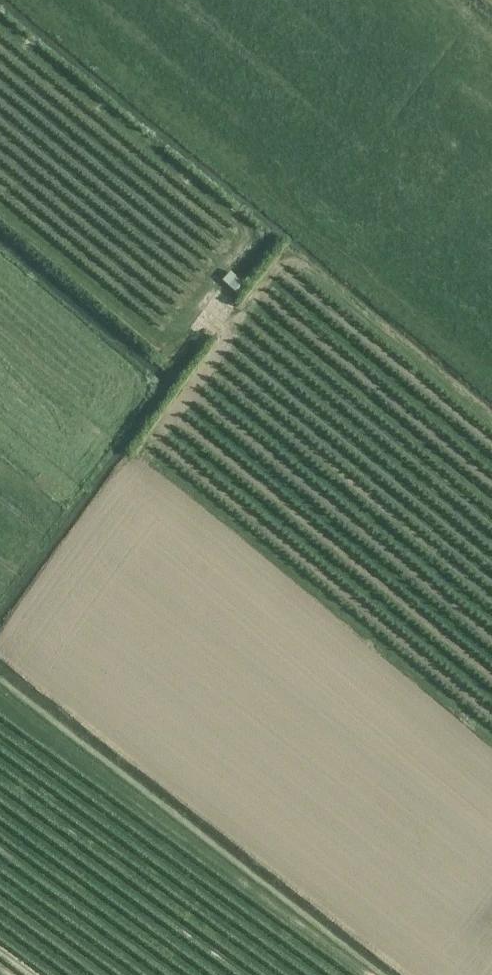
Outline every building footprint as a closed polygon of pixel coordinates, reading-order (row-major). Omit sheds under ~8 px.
[(242,286),(229,275),(221,284),(235,296),(241,300),(248,291),(242,286)]
